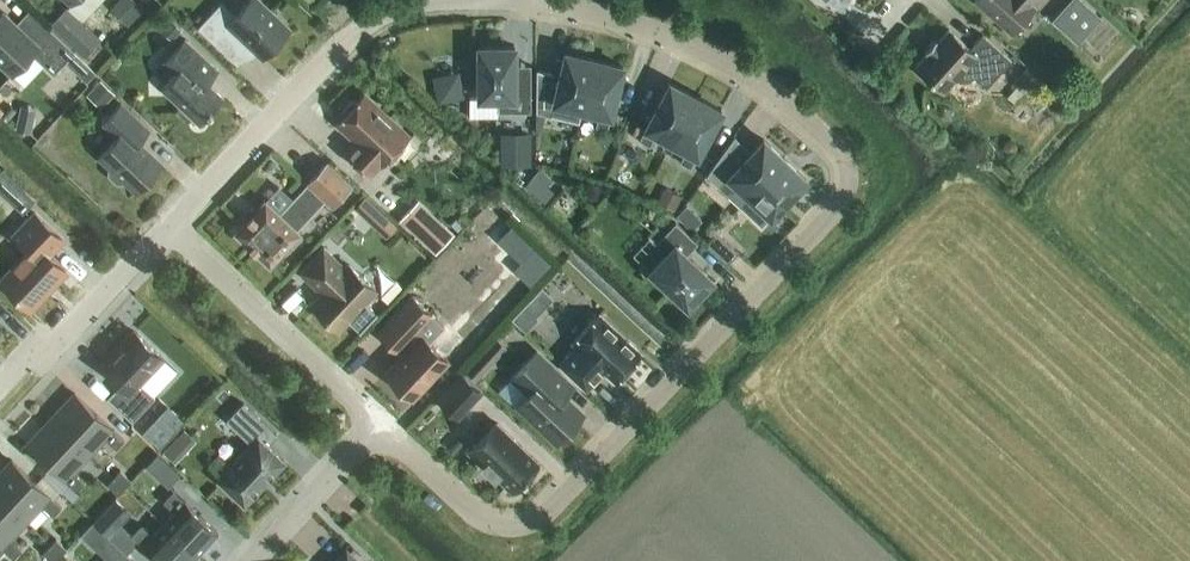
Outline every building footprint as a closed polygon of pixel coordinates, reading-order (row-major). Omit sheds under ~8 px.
[(127,22),(145,10),(138,0),(116,0),(114,2),(127,22)] [(259,0),(250,0),(235,16),(221,3),(198,28),(236,64),(251,48),(261,58),(289,28),(259,0)] [(1037,0),(975,0),(1010,32),(1034,6),(1032,5),(1037,0)] [(1103,13),(1088,0),(1068,0),(1053,17),(1079,40),(1103,13)] [(98,37),(63,5),(46,24),(81,56),(98,37)] [(5,13),(0,18),(0,65),(11,76),(31,54),(53,75),(65,63),(86,83),(95,74),(74,53),(47,27),(34,41),(5,13)] [(182,30),(170,18),(159,29),(171,41),(182,30)] [(948,30),(938,42),(935,40),(924,51),(927,54),(916,66),(919,69),(916,72),(927,81),(929,78),(943,91),(954,79),(958,82),(968,82),(973,77),(985,88),(1010,61),(1004,54),(982,35),(969,49),(948,30)] [(199,124),(223,98),(206,83),(218,70),(185,40),(164,62),(176,74),(161,90),(180,107),(178,109),(178,113),(186,121),(190,121),(192,118),(199,124)] [(531,82),(515,82),(515,47),(479,47),(478,98),(472,98),(472,118),(498,118),(498,112),(530,113),(531,82)] [(582,109),(594,59),(566,53),(550,116),(562,119),(566,105),(582,109)] [(594,59),(582,109),(599,113),(595,127),(607,130),(623,66),(594,59)] [(1022,94),(1036,79),(1025,68),(1011,84),(1022,94)] [(448,95),(463,92),(459,76),(444,79),(448,95)] [(115,94),(99,80),(86,95),(101,109),(115,94)] [(671,142),(696,97),(670,83),(639,141),(650,147),(656,134),(671,142)] [(418,146),(365,96),(365,94),(357,102),(351,101),(343,110),(344,116),(336,124),(338,124),(358,142),(346,154),(369,175),(380,162),(382,164),(407,138),(417,147),(418,146)] [(696,97),(671,142),(686,150),(679,163),(690,169),(722,111),(696,97)] [(136,191),(160,165),(137,143),(148,131),(121,104),(103,123),(117,137),(99,157),(111,168),(109,171),(109,175),(117,183),(121,183),(124,180),(136,191)] [(530,137),(505,136),(505,165),(530,166),(530,137)] [(749,197),(784,160),(763,140),(739,166),(724,152),(706,176),(727,196),(737,185),(749,197)] [(567,155),(553,152),(550,166),(565,168),(567,155)] [(784,160),(749,197),(762,209),(752,219),(761,228),(806,180),(784,160)] [(331,206),(351,185),(327,162),(307,183),(310,186),(292,206),(290,204),(280,214),(265,200),(255,211),(252,209),(242,219),(245,222),(234,233),(269,265),(300,233),(296,230),(306,219),(304,217),(322,197),(331,206)] [(5,169),(0,174),(0,197),(7,204),(23,186),(5,169)] [(539,170),(524,187),(543,204),(553,192),(547,187),(552,181),(539,170)] [(399,222),(362,195),(353,207),(390,234),(399,222)] [(454,233),(418,200),(399,220),(435,254),(454,233)] [(692,228),(702,214),(687,203),(676,217),(692,228)] [(486,210),(472,225),(500,250),(514,236),(486,210)] [(66,271),(48,254),(62,239),(35,213),(13,235),(29,250),(0,281),(30,309),(66,271)] [(656,244),(667,254),(651,271),(687,306),(712,280),(686,255),(697,243),(675,223),(656,244)] [(311,305),(337,330),(347,320),(359,332),(377,314),(364,302),(375,289),(349,265),(346,268),(323,247),(299,272),(322,293),(311,305)] [(541,288),(511,319),(525,332),(538,319),(536,317),(553,299),(541,288)] [(412,400),(448,362),(428,343),(443,326),(431,315),(431,314),(412,296),(377,333),(401,356),(385,373),(412,400)] [(625,342),(597,316),(573,341),(578,345),(559,365),(586,390),(605,370),(615,380),(625,370),(629,370),(633,366),(632,362),(639,355),(634,351),(634,347),(629,342),(625,342)] [(134,331),(130,335),(129,333),(120,343),(121,344),(101,366),(120,384),(107,398),(131,421),(155,397),(141,383),(163,359),(134,331)] [(469,365),(481,376),(508,345),(496,334),(469,365)] [(511,377),(497,391),(515,407),(517,405),(557,442),(582,415),(563,397),(571,388),(573,386),(571,385),(562,376),(535,351),(511,377)] [(457,417),(480,392),(460,374),(438,398),(457,417)] [(50,420),(87,454),(103,438),(115,449),(123,440),(75,394),(50,420)] [(251,444),(217,480),(243,505),(284,462),(267,446),(278,434),(243,401),(225,421),(251,444)] [(170,408),(146,432),(176,461),(200,437),(170,408)] [(71,471),(87,454),(50,420),(26,445),(75,491),(83,483),(71,471)] [(511,490),(537,462),(496,423),(468,452),(494,477),(496,475),(511,490)] [(156,474),(166,463),(157,455),(147,466),(156,474)] [(24,522),(40,505),(52,516),(60,507),(12,461),(0,474),(0,499),(24,522)] [(113,477),(124,487),(130,480),(120,470),(113,477)] [(118,494),(124,487),(113,477),(107,484),(118,494)] [(197,555),(218,533),(173,491),(163,501),(175,512),(164,524),(197,555)] [(24,522),(0,499),(0,547),(12,558),(20,550),(8,539),(24,522)] [(94,523),(108,536),(129,514),(115,501),(94,523)] [(114,543),(92,523),(80,535),(101,555),(114,543)] [(158,560),(191,560),(197,555),(164,524),(153,536),(141,525),(131,535),(143,546),(158,560)] [(57,536),(44,550),(54,560),(68,546),(57,536)] [(346,552),(338,560),(356,560),(346,552)]
